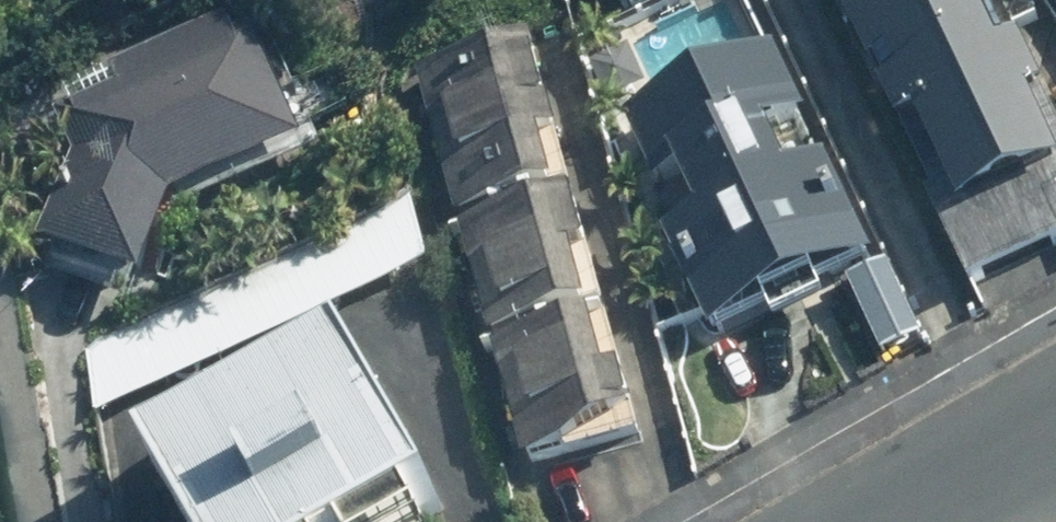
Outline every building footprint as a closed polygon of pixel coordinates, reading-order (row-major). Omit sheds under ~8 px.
[(623,18),(664,0),(615,0),(623,18)] [(926,207),(919,210),(961,297),(1055,251),(1055,214),(1050,201),(1055,198),(1055,141),(988,0),(975,0),(970,2),(969,0),(826,0),(926,207)] [(294,163),(238,39),(45,122),(66,171),(31,258),(135,299),(167,222),(294,163)] [(408,77),(450,226),(525,206),(562,195),(519,47),(408,77)] [(658,251),(704,352),(838,288),(876,366),(917,346),(879,266),(866,272),(818,173),(778,193),(759,152),(798,133),(768,68),(620,138),(650,202),(664,194),(686,238),(658,251)] [(404,197),(84,347),(95,418),(421,264),(404,197)] [(450,226),(483,346),(560,327),(593,317),(563,210),(529,219),(525,206),(450,226)] [(563,336),(560,327),(483,346),(519,471),(628,441),(595,327),(563,336)] [(150,460),(184,521),(419,521),(438,512),(349,347),(150,460)]
